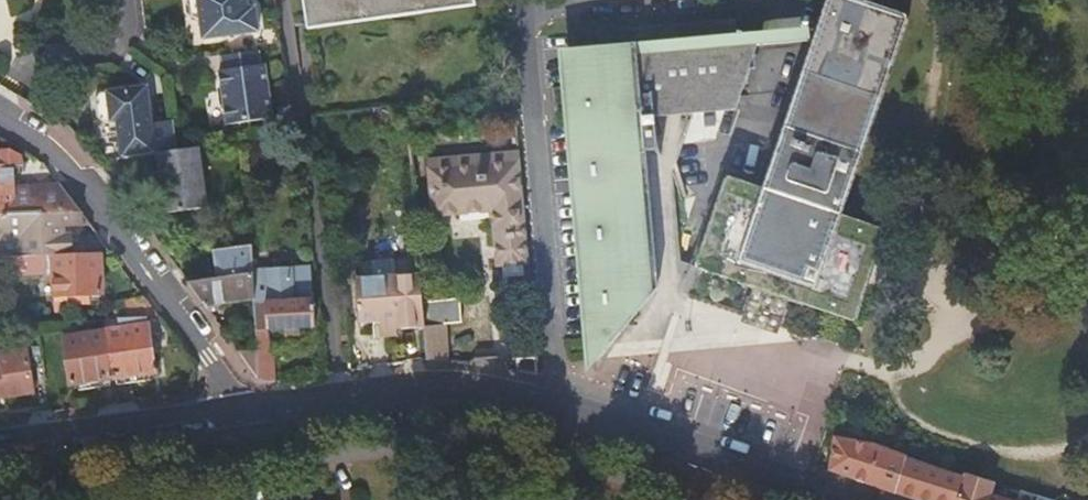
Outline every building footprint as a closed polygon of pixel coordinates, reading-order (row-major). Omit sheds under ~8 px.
[(190,18),(196,22),(201,22),(203,39),(259,31),(255,7),(248,8),(247,0),(188,0),(190,18)] [(306,14),(320,13),(320,8),(346,6),(347,10),(431,4),(432,0),(305,0),(306,14)] [(699,268),(755,287),(794,300),(856,322),(887,231),(842,215),(859,166),(910,18),(853,0),(833,0),(823,28),(818,43),(767,190),(730,177),(699,268)] [(664,118),(695,115),(745,110),(750,95),(741,96),(757,48),(818,43),(823,28),(762,33),(737,35),(736,22),(660,28),(661,42),(659,42),(664,118)] [(660,157),(659,150),(658,150),(654,119),(664,118),(659,42),(600,48),(600,45),(572,45),(599,359),(627,327),(633,320),(639,320),(638,314),(660,289),(648,154),(655,154),(660,157)] [(225,65),(265,59),(263,47),(223,52),(225,65)] [(219,71),(222,88),(224,104),(227,125),(274,118),(266,64),(219,71)] [(118,121),(123,158),(157,153),(178,150),(174,120),(152,123),(147,87),(101,94),(96,100),(98,117),(104,123),(118,121)] [(695,115),(664,118),(654,119),(658,150),(659,150),(673,149),(675,175),(695,115)] [(206,209),(197,148),(178,150),(157,153),(160,173),(154,173),(158,196),(163,195),(166,215),(206,209)] [(11,165),(25,164),(23,158),(13,152),(0,153),(0,150),(0,165),(11,165)] [(527,264),(518,152),(427,159),(430,217),(490,212),(495,267),(527,264)] [(16,215),(45,214),(82,213),(60,186),(29,188),(29,191),(14,192),(13,189),(11,165),(0,165),(0,216),(16,215)] [(10,257),(44,256),(52,255),(72,254),(71,234),(68,234),(68,227),(92,226),(82,213),(45,214),(16,215),(0,216),(0,257),(10,257)] [(214,251),(219,279),(253,274),(254,274),(253,245),(214,251)] [(72,254),(52,255),(53,272),(54,296),(67,296),(67,302),(67,304),(89,302),(89,295),(102,295),(100,253),(72,254)] [(44,256),(45,272),(53,272),(52,255),(44,256)] [(44,256),(10,257),(10,271),(17,276),(45,275),(45,272),(44,256)] [(256,347),(257,379),(268,383),(270,383),(269,371),(277,371),(275,345),(268,345),(267,331),(318,329),(316,303),(313,303),(311,271),(266,273),(266,291),(254,291),(254,302),(256,347)] [(189,284),(206,308),(254,302),(254,291),(253,274),(219,279),(189,284)] [(426,328),(421,274),(356,280),(361,324),(380,323),(381,335),(381,336),(382,336),(382,337),(383,338),(384,338),(385,338),(386,338),(398,337),(397,330),(426,328)] [(784,326),(794,300),(755,287),(746,313),(784,326)] [(147,318),(158,317),(147,302),(117,303),(117,319),(147,318)] [(107,330),(112,377),(115,377),(127,375),(154,372),(147,318),(117,319),(105,320),(107,330)] [(426,328),(429,361),(450,363),(446,326),(426,328)] [(109,378),(112,377),(107,330),(64,336),(71,383),(97,379),(109,378)] [(232,344),(257,379),(256,347),(248,353),(239,340),(232,344)] [(27,350),(0,354),(0,363),(0,400),(34,395),(27,350)] [(518,374),(538,377),(535,356),(516,358),(518,374)] [(269,371),(270,383),(277,382),(277,371),(269,371)] [(835,437),(831,471),(898,492),(909,456),(874,444),(867,443),(835,437)] [(909,456),(898,492),(922,499),(955,499),(962,475),(909,456)] [(962,475),(955,499),(1006,499),(990,495),(993,484),(962,473),(962,475)] [(1049,499),(1021,491),(1018,499),(1051,499),(1049,499)]
